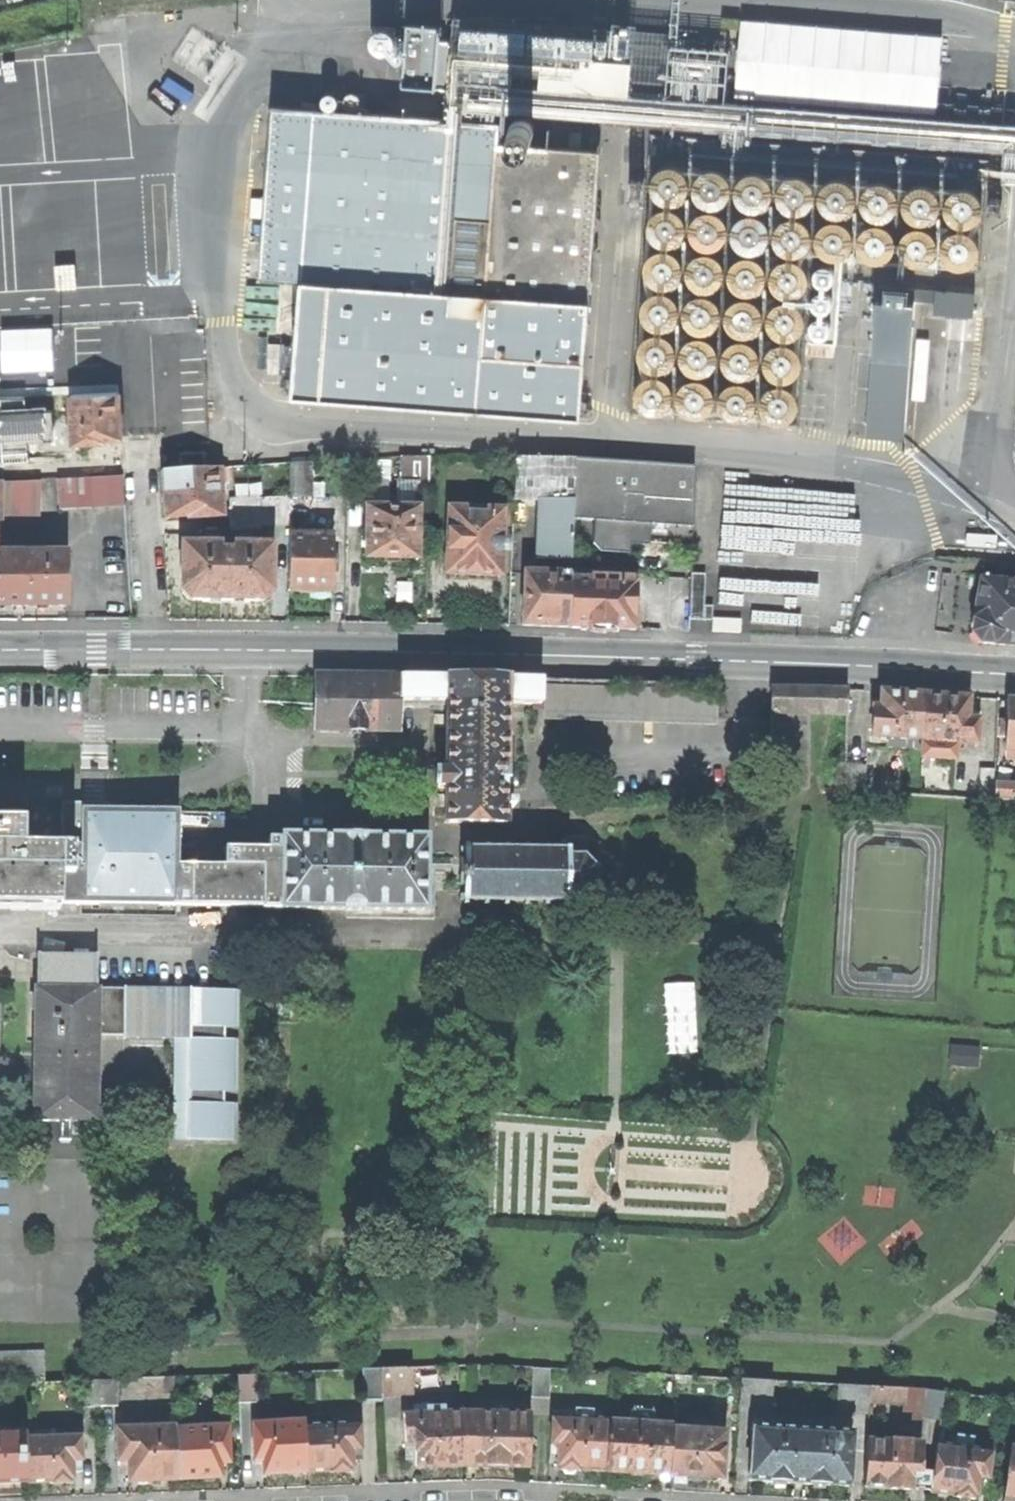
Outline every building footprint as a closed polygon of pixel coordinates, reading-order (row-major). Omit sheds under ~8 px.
[(454,26),(448,95),(666,113),(671,44),(454,26)] [(542,414),(581,417),(600,149),(499,142),(500,120),(271,104),(259,278),(299,280),(291,395),(376,402),(378,378),(544,391),(542,414)] [(518,115),(514,117),(511,121),(510,126),(511,131),(513,135),(517,138),(522,139),(527,138),(531,135),(534,131),(535,127),(534,122),(532,118),(528,115),(523,114),(518,115)] [(989,158),(650,132),(649,138),(630,412),(799,425),(811,256),(981,269),(989,167),(989,158)] [(874,349),(868,437),(906,439),(912,352),(915,299),(935,301),(935,312),(974,315),(976,292),(936,290),(879,286),(878,297),(874,349)] [(108,392),(69,394),(71,445),(102,443),(102,440),(120,439),(118,392),(108,392)] [(179,455),(180,473),(205,471),(204,454),(179,455)] [(402,457),(397,458),(396,483),(426,484),(427,458),(402,457)] [(514,458),(513,500),(538,501),(573,502),(574,460),(514,458)] [(649,524),(691,526),(695,467),(574,460),(573,502),(571,519),(593,520),(629,522),(649,524)] [(289,465),(289,497),(311,497),(312,464),(289,465)] [(180,473),(162,474),(165,519),(187,518),(187,520),(202,520),(222,518),(222,510),(219,470),(205,471),(180,473)] [(122,477),(88,479),(90,509),(124,507),(122,477)] [(237,492),(255,491),(255,478),(236,478),(237,492)] [(40,518),(40,482),(0,484),(0,518),(40,518)] [(289,497),(260,498),(261,526),(290,526),(289,497)] [(260,498),(230,501),(230,509),(231,532),(261,530),(261,526),(260,498)] [(571,519),(573,502),(538,501),(536,558),(570,560),(571,540),(571,519)] [(365,507),(364,558),(415,558),(416,508),(365,507)] [(222,518),(202,520),(203,534),(231,532),(230,509),(222,510),(222,518)] [(448,509),(446,574),(499,576),(500,556),(502,511),(448,509)] [(627,554),(628,546),(629,522),(593,520),(591,543),(598,551),(627,554)] [(649,524),(629,522),(628,546),(648,547),(649,524)] [(288,536),(287,593),(309,593),(309,599),(315,601),(323,601),(328,599),(328,593),(331,593),(331,572),(334,572),(334,559),(331,558),(331,537),(288,536)] [(580,540),(571,540),(570,560),(580,560),(580,540)] [(221,546),(181,546),(181,589),(183,594),(186,598),(191,600),(202,600),(201,602),(249,603),(249,601),(260,601),(265,599),(268,596),(270,593),(270,589),(271,547),(231,546),(231,553),(221,553),(221,546)] [(64,608),(64,557),(0,557),(0,608),(64,608)] [(569,580),(589,580),(589,577),(589,569),(570,569),(570,574),(569,580)] [(616,570),(589,569),(589,577),(616,578),(616,570)] [(524,573),(522,626),(568,627),(569,580),(570,574),(524,573)] [(690,574),(689,620),(703,620),(703,606),(705,574),(690,574)] [(589,580),(569,580),(568,627),(633,630),(634,583),(632,583),(632,578),(616,578),(589,577),(589,580)] [(979,643),(1014,646),(1014,583),(980,580),(971,633),(975,638),(979,643)] [(712,606),(703,606),(703,620),(712,620),(712,606)] [(315,675),(314,730),(398,730),(399,700),(399,676),(315,675)] [(447,701),(447,677),(399,676),(399,700),(447,701)] [(447,677),(447,701),(446,769),(445,788),(445,822),(506,823),(506,808),(506,801),(508,703),(509,678),(447,677)] [(509,678),(508,703),(540,704),(540,679),(509,678)] [(544,686),(544,713),(758,720),(759,693),(544,686)] [(772,686),(771,712),(804,713),(845,714),(846,689),(772,686)] [(873,708),(872,737),(922,741),(923,696),(881,693),(880,709),(873,708)] [(923,696),(922,741),(956,744),(977,745),(979,721),(968,721),(969,699),(923,696)] [(1006,752),(1014,753),(1014,702),(1008,702),(1006,752)] [(804,713),(771,712),(769,788),(802,789),(804,713)] [(955,761),(956,744),(922,741),(921,759),(955,761)] [(445,788),(446,769),(436,769),(436,788),(445,788)] [(979,800),(994,801),(995,786),(995,770),(980,770),(979,800)] [(994,801),(1012,802),(1013,787),(995,786),(994,801)] [(59,905),(58,902),(261,906),(261,899),(281,899),(281,909),(425,910),(426,837),(281,835),(281,849),(281,863),(262,863),(262,867),(239,866),(195,865),(176,865),(176,846),(177,810),(80,808),(79,846),(0,845),(0,904),(59,905)] [(565,837),(564,846),(567,846),(569,848),(569,850),(582,855),(585,853),(585,837),(565,837)] [(195,847),(176,846),(176,865),(195,865),(195,847)] [(239,860),(239,866),(262,867),(262,863),(281,863),(281,849),(244,849),(244,860),(239,860)] [(35,988),(33,1123),(97,1124),(98,1042),(98,1039),(174,1040),(189,1040),(190,1040),(191,992),(191,989),(189,989),(189,992),(125,992),(125,988),(123,988),(123,992),(98,992),(98,988),(95,988),(95,954),(93,954),(93,956),(37,956),(37,954),(35,954),(35,988)] [(189,1040),(188,1092),(190,1092),(189,1106),(188,1106),(188,1141),(193,1141),(232,1141),(233,1106),(224,1106),(224,1092),(233,1092),(233,1042),(224,1041),(224,1027),(233,1027),(233,992),(191,992),(190,1040),(189,1040)] [(703,1091),(699,993),(668,994),(672,1092),(703,1091)] [(188,1092),(189,1040),(174,1040),(173,1140),(188,1141),(188,1106),(189,1106),(190,1092),(188,1092)] [(533,1369),(532,1398),(549,1398),(550,1370),(533,1369)] [(384,1401),(383,1393),(383,1370),(364,1371),(365,1402),(384,1401)] [(407,1392),(406,1370),(383,1370),(383,1393),(407,1392)] [(239,1376),(240,1405),(257,1404),(256,1376),(239,1376)] [(82,1382),(82,1409),(100,1408),(99,1381),(82,1382)] [(99,1381),(100,1408),(118,1407),(117,1381),(99,1381)] [(838,1385),(836,1411),(868,1412),(869,1401),(869,1387),(838,1385)] [(904,1403),(905,1389),(869,1387),(869,1401),(904,1403)] [(925,1418),(928,1391),(924,1390),(905,1389),(904,1403),(902,1418),(925,1421),(925,1418)] [(944,1392),(928,1391),(925,1418),(940,1420),(944,1392)] [(676,1405),(675,1425),(685,1426),(686,1405),(676,1405)] [(413,1407),(414,1416),(445,1415),(445,1409),(427,1409),(426,1406),(413,1407)] [(576,1409),(575,1418),(593,1419),(594,1410),(576,1409)] [(404,1417),(405,1445),(414,1445),(415,1469),(441,1468),(465,1467),(467,1414),(445,1415),(414,1416),(404,1417)] [(467,1414),(465,1467),(498,1468),(530,1468),(532,1415),(467,1414)] [(559,1446),(558,1470),(563,1470),(566,1474),(573,1474),(577,1471),(588,1471),(605,1472),(609,1421),(609,1420),(593,1419),(575,1418),(554,1417),(552,1446),(559,1446)] [(609,1421),(605,1472),(639,1474),(669,1476),(673,1430),(673,1425),(672,1425),(609,1421)] [(305,1424),(253,1426),(254,1462),(263,1462),(263,1476),(288,1475),(308,1474),(306,1426),(305,1424)] [(306,1426),(308,1474),(334,1473),(353,1472),(353,1463),(362,1462),(360,1425),(306,1426)] [(156,1482),(178,1481),(175,1430),(175,1427),(117,1429),(118,1463),(128,1462),(129,1483),(156,1482)] [(175,1430),(178,1481),(203,1480),(222,1479),(221,1464),(230,1464),(228,1428),(175,1430)] [(752,1431),(749,1481),(803,1484),(849,1486),(852,1437),(850,1433),(755,1428),(752,1431)] [(673,1430),(669,1476),(699,1477),(722,1479),(725,1433),(673,1430)] [(27,1438),(27,1435),(0,1436),(0,1486),(28,1485),(27,1438)] [(27,1438),(28,1485),(49,1484),(74,1483),(73,1471),(82,1471),(82,1436),(27,1438)] [(957,1436),(956,1446),(973,1448),(975,1438),(957,1436)] [(920,1473),(920,1471),(922,1445),(867,1441),(864,1487),(890,1488),(910,1490),(912,1472),(920,1473)] [(937,1443),(933,1472),(930,1491),(953,1495),(976,1499),(979,1488),(986,1490),(993,1451),(973,1448),(956,1446),(937,1443)] [(1004,1500),(1014,1500),(1014,1449),(1011,1449),(1004,1500)] [(912,1472),(910,1490),(930,1491),(933,1472),(920,1471),(920,1473),(912,1472)]
